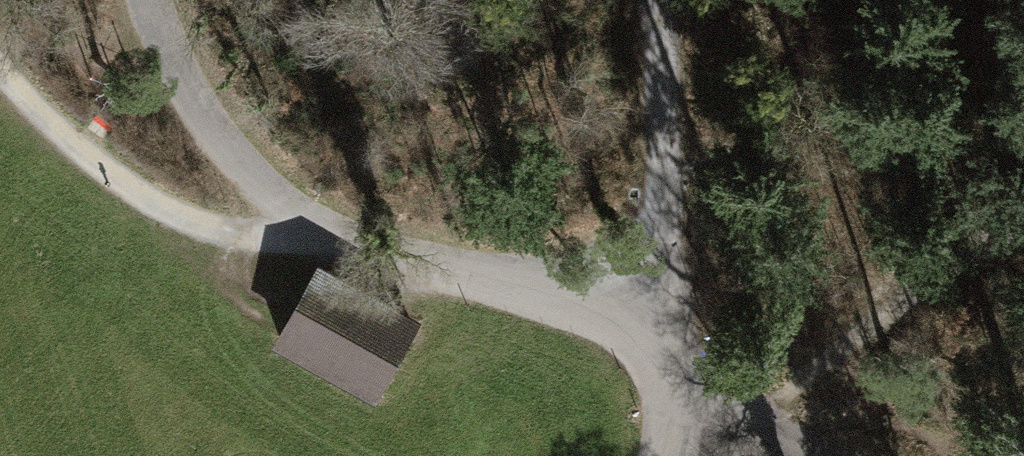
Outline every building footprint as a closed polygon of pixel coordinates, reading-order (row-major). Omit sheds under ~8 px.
[(314,259),(272,340),(322,371),(369,286),(314,259)] [(369,286),(322,371),(371,400),(420,315),(369,286)]
